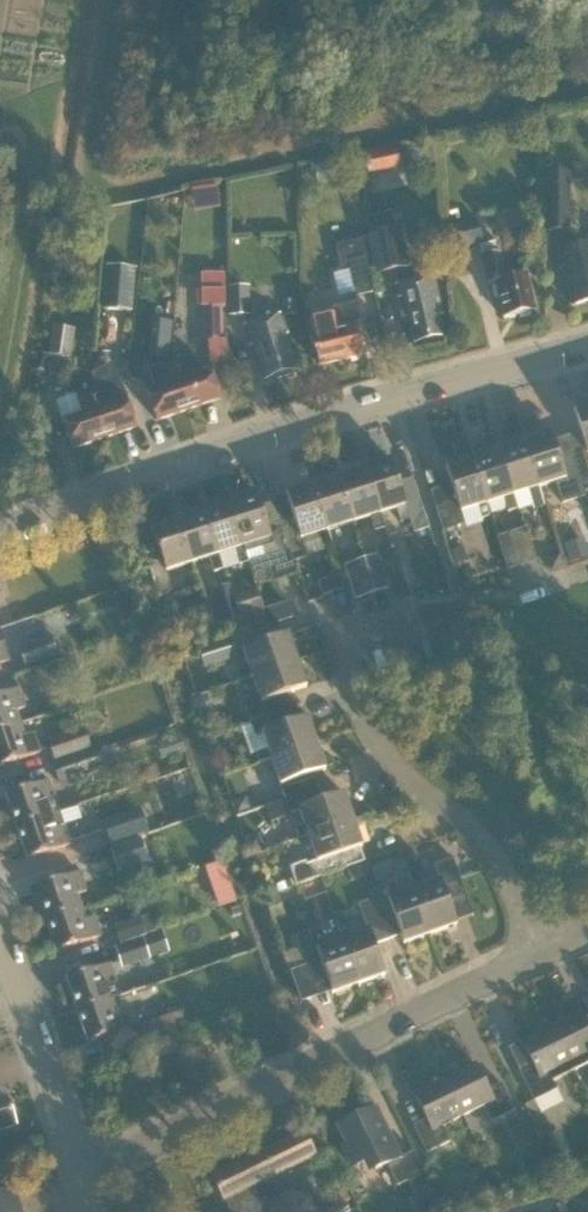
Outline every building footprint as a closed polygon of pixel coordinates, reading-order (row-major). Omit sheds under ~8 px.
[(363,151),(368,175),(401,168),(395,144),(363,151)] [(315,168),(318,183),(338,180),(335,165),(315,168)] [(570,232),(570,172),(546,172),(546,232),(570,232)] [(444,227),(450,252),(484,244),(477,219),(444,227)] [(410,268),(400,228),(367,236),(376,276),(395,271),(410,268)] [(350,269),(369,265),(366,239),(336,245),(342,271),(350,269)] [(499,297),(504,319),(536,311),(526,274),(507,278),(498,242),(479,246),(488,283),(495,282),(496,286),(492,287),(495,298),(499,297)] [(572,306),(587,302),(587,244),(559,251),(572,306)] [(369,265),(350,269),(356,297),(374,293),(369,265)] [(136,268),(105,266),(102,310),(133,312),(136,268)] [(408,316),(414,343),(442,336),(437,316),(442,315),(433,276),(412,280),(410,268),(395,271),(397,284),(395,284),(399,300),(398,300),(402,318),(408,316)] [(251,315),(251,285),(228,286),(228,315),(251,315)] [(202,307),(223,307),(226,307),(226,290),(202,290),(202,292),(202,307)] [(362,320),(358,302),(330,309),(331,315),(307,321),(314,352),(316,352),(319,365),(363,355),(356,322),(362,320)] [(209,341),(223,340),(223,307),(202,307),(203,341),(209,341)] [(288,334),(281,313),(244,325),(250,346),(253,345),(258,360),(260,359),(267,379),(293,370),(287,351),(290,350),(285,335),(288,334)] [(76,329),(53,325),(48,354),(71,358),(76,329)] [(172,362),(189,410),(220,399),(210,370),(191,377),(184,358),(172,362)] [(157,420),(189,410),(172,362),(160,366),(167,385),(155,389),(147,391),(157,420)] [(160,366),(149,370),(155,389),(167,385),(160,366)] [(89,390),(105,438),(137,427),(127,398),(123,400),(113,370),(94,376),(98,387),(89,390)] [(73,449),(105,438),(89,390),(77,394),(83,413),(63,420),(73,449)] [(77,394),(56,401),(62,420),(63,420),(83,413),(77,394)] [(573,408),(581,432),(567,436),(585,496),(587,495),(584,484),(587,483),(587,404),(573,408)] [(585,496),(567,436),(554,440),(551,433),(525,441),(543,498),(545,498),(541,486),(558,481),(565,502),(585,496)] [(530,490),(533,501),(536,509),(545,506),(543,498),(525,441),(499,450),(513,495),(530,490)] [(517,509),(513,495),(499,450),(473,458),(487,504),(504,498),(508,512),(517,509)] [(487,504),(473,458),(446,466),(452,484),(430,491),(443,531),(465,524),(461,512),(478,507),(481,518),(490,515),(487,504)] [(399,483),(391,460),(364,469),(379,514),(380,514),(396,509),(401,522),(409,519),(414,533),(428,528),(412,479),(399,483)] [(379,514),(364,469),(338,477),(352,523),(371,517),(375,531),(384,528),(380,514),(379,514)] [(328,530),(352,523),(338,477),(313,485),(327,531),(328,530)] [(327,531),(313,485),(286,493),(287,497),(274,502),(291,555),(305,551),(301,539),(319,533),(323,548),(333,545),(328,530),(327,531)] [(244,547),(248,562),(266,557),(272,580),(297,573),(291,555),(274,502),(260,506),(256,493),(229,501),(244,547)] [(203,509),(218,555),(236,549),(241,564),(248,562),(244,547),(229,501),(203,509)] [(223,569),(218,555),(203,509),(178,518),(192,563),(210,558),(215,572),(223,569)] [(166,572),(192,563),(178,518),(151,526),(162,560),(148,564),(158,597),(173,593),(166,572)] [(507,570),(534,561),(523,528),(496,536),(507,570)] [(586,541),(565,548),(570,563),(587,557),(587,548),(586,541)] [(147,559),(157,555),(153,545),(143,549),(147,559)] [(546,558),(551,573),(565,568),(565,567),(562,557),(560,553),(546,558)] [(374,593),(388,589),(377,555),(363,560),(374,593)] [(359,598),(374,593),(363,560),(349,565),(359,598)] [(318,582),(322,595),(343,589),(338,575),(318,582)] [(225,623),(239,618),(228,585),(214,590),(225,623)] [(254,614),(259,630),(270,626),(264,610),(257,589),(233,598),(241,618),(254,614)] [(288,602),(264,610),(270,626),(270,627),(293,619),(288,602)] [(239,682),(252,677),(297,661),(288,634),(243,650),(249,667),(236,672),(239,682)] [(51,636),(18,647),(25,667),(58,656),(51,636)] [(198,650),(203,664),(236,653),(231,638),(198,650)] [(10,661),(3,641),(0,642),(0,664),(10,661)] [(245,708),(250,723),(295,706),(290,693),(307,687),(297,661),(252,677),(261,702),(245,708)] [(20,724),(16,711),(37,704),(30,684),(0,695),(0,730),(20,724)] [(213,710),(208,695),(191,701),(197,716),(213,710)] [(256,754),(259,763),(271,759),(271,760),(316,743),(307,717),(299,720),(295,706),(250,723),(255,737),(262,734),(268,750),(256,754)] [(0,730),(0,766),(40,753),(34,733),(25,736),(20,724),(0,730)] [(48,740),(54,760),(90,749),(84,729),(48,740)] [(285,799),(318,788),(313,774),(326,770),(316,743),(271,760),(285,799)] [(103,747),(56,763),(52,765),(61,790),(82,783),(79,775),(110,765),(103,747)] [(219,767),(222,776),(231,773),(228,764),(219,767)] [(51,816),(60,813),(49,780),(6,795),(16,827),(51,815),(51,816)] [(344,793),(323,801),(318,788),(285,799),(290,814),(299,811),(305,827),(296,830),(299,839),(308,836),(353,820),(344,793)] [(111,844),(115,842),(148,832),(140,808),(103,820),(111,844)] [(55,828),(51,816),(51,815),(16,827),(27,859),(71,845),(64,825),(55,828)] [(296,885),(364,861),(359,847),(362,846),(353,820),(308,836),(317,861),(306,865),(305,862),(290,868),(296,885)] [(140,837),(111,847),(119,871),(149,862),(140,837)] [(405,862),(414,889),(430,934),(457,925),(449,903),(467,897),(453,858),(435,864),(440,880),(423,886),(414,859),(405,862)] [(223,862),(205,868),(210,881),(228,875),(223,862)] [(47,918),(81,907),(77,894),(86,891),(80,872),(36,886),(47,918)] [(430,934),(414,889),(398,895),(394,883),(370,891),(373,899),(387,939),(401,935),(404,944),(430,934)] [(264,900),(268,910),(281,905),(278,895),(264,900)] [(374,944),(387,939),(373,899),(358,904),(368,930),(354,935),(347,916),(336,920),(359,984),(385,975),(374,944)] [(81,907),(47,918),(57,951),(101,936),(95,917),(85,920),(81,907)] [(114,927),(120,943),(146,935),(141,918),(114,927)] [(359,984),(336,920),(342,939),(326,945),(321,929),(297,937),(308,970),(322,965),(332,994),(359,984)] [(128,959),(131,966),(150,959),(143,938),(114,948),(119,962),(128,959)] [(77,1010),(112,999),(108,986),(117,983),(110,963),(67,978),(77,1010)] [(117,983),(108,986),(112,999),(121,996),(117,983)] [(112,999),(77,1010),(88,1042),(132,1028),(125,1008),(116,1011),(112,999)] [(142,1024),(146,1037),(187,1024),(183,1011),(142,1024)] [(574,1071),(587,1064),(587,1020),(582,1011),(552,1025),(574,1071)] [(553,1081),(574,1071),(552,1025),(521,1040),(535,1067),(521,1074),(534,1101),(557,1089),(553,1081)] [(444,1078),(463,1116),(484,1106),(491,1121),(514,1110),(501,1083),(488,1090),(475,1063),(444,1078)] [(442,1126),(463,1116),(444,1078),(414,1093),(427,1119),(413,1126),(427,1153),(450,1141),(442,1126)] [(16,1125),(6,1097),(0,1099),(0,1131),(16,1125)] [(400,1158),(376,1108),(338,1127),(347,1145),(343,1147),(352,1167),(369,1158),(375,1170),(387,1164),(397,1186),(425,1173),(414,1151),(400,1158)] [(544,1138),(555,1163),(572,1156),(560,1131),(544,1138)] [(304,1133),(267,1151),(266,1150),(265,1151),(265,1150),(213,1176),(225,1200),(234,1195),(241,1209),(240,1211),(315,1211),(309,1201),(307,1199),(292,1193),(289,1194),(271,1202),(262,1199),(255,1185),(315,1156),(304,1133)] [(14,1190),(0,1195),(0,1211),(21,1211),(14,1190)] [(557,1205),(559,1211),(570,1211),(572,1211),(569,1201),(557,1205)]
